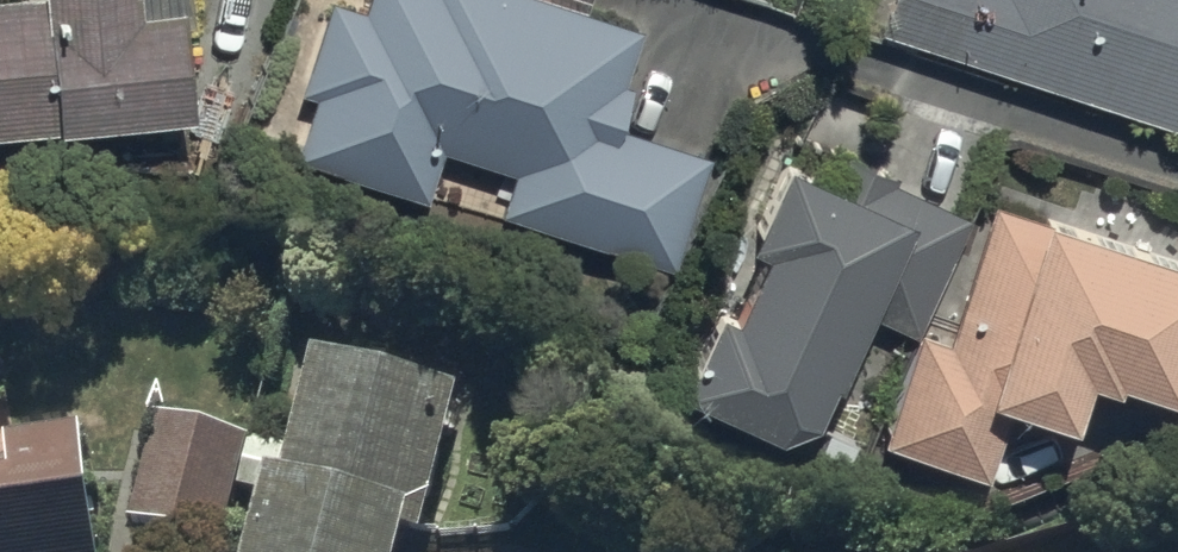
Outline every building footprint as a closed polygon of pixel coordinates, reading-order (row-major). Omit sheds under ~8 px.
[(0,9),(0,143),(200,128),(190,0),(46,0),(46,5),(0,9)] [(530,0),(373,0),(368,15),(334,4),(303,99),(318,104),(299,165),(428,206),(444,157),(516,180),(503,221),(674,276),(711,160),(625,132),(637,94),(625,90),(642,36),(530,0)] [(889,33),(1177,137),(1177,0),(901,0),(889,33)] [(847,399),(882,323),(922,341),(974,224),(898,189),(900,182),(854,160),(839,195),(795,175),(756,258),(772,265),(743,330),(725,322),(687,408),(786,453),(824,436),(840,398),(847,399)] [(923,341),(887,452),(993,486),(1015,419),(1084,441),(1099,396),(1124,404),(1127,394),(1177,411),(1177,272),(999,214),(954,351),(923,341)] [(248,428),(234,478),(261,486),(242,551),(390,551),(400,517),(414,521),(455,377),(314,337),(285,438),(248,428)] [(234,478),(248,428),(155,402),(126,503),(219,529),(234,478)] [(0,451),(0,551),(98,551),(80,417),(3,428),(6,450),(0,451)]
